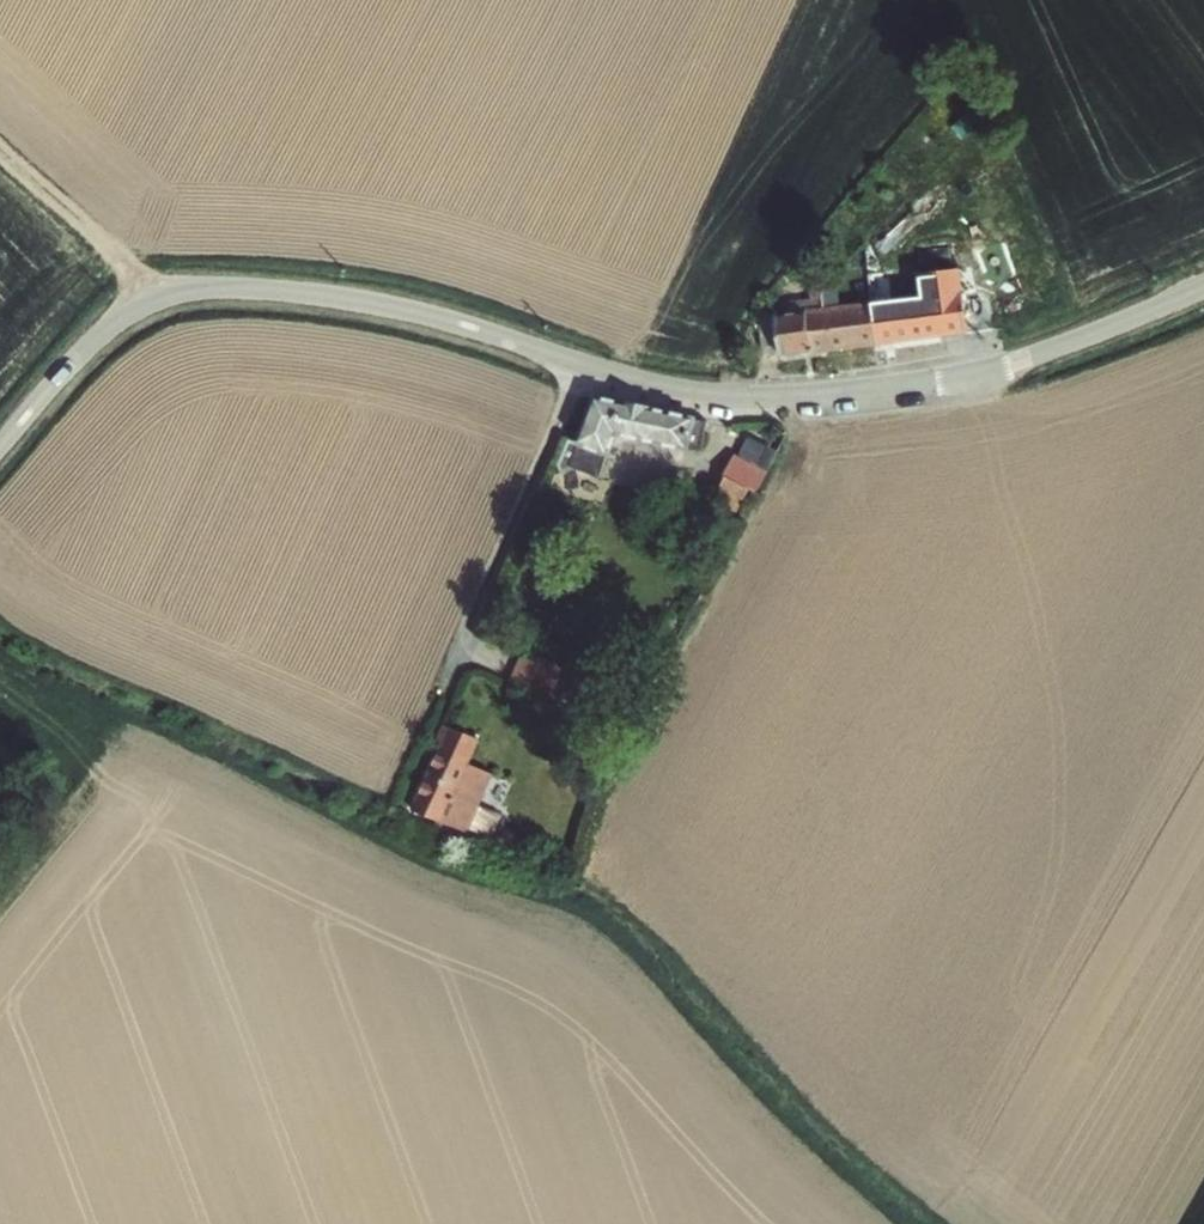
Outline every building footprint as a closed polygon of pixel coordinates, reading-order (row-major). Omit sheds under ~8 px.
[(879,269),(869,271),(871,289),(882,287),(879,269)] [(800,349),(829,345),(825,307),(824,293),(822,276),(813,278),(815,294),(811,295),(813,309),(781,313),(784,343),(799,342),(800,349)] [(822,276),(824,293),(832,291),(830,276),(822,276)] [(938,293),(873,301),(877,339),(958,328),(954,298),(939,300),(938,293)] [(873,301),(825,307),(829,345),(877,339),(873,301)] [(688,451),(695,424),(585,403),(559,467),(588,480),(605,436),(688,451)] [(711,480),(745,498),(757,476),(724,457),(711,480)] [(556,668),(525,654),(510,688),(541,702),(556,668)] [(416,817),(438,825),(447,801),(457,803),(476,771),(462,764),(471,741),(441,729),(437,739),(445,742),(416,817)] [(484,844),(491,842),(499,823),(497,816),(473,807),(485,775),(476,771),(457,803),(447,801),(438,825),(460,834),(456,846),(480,856),(484,844)]
